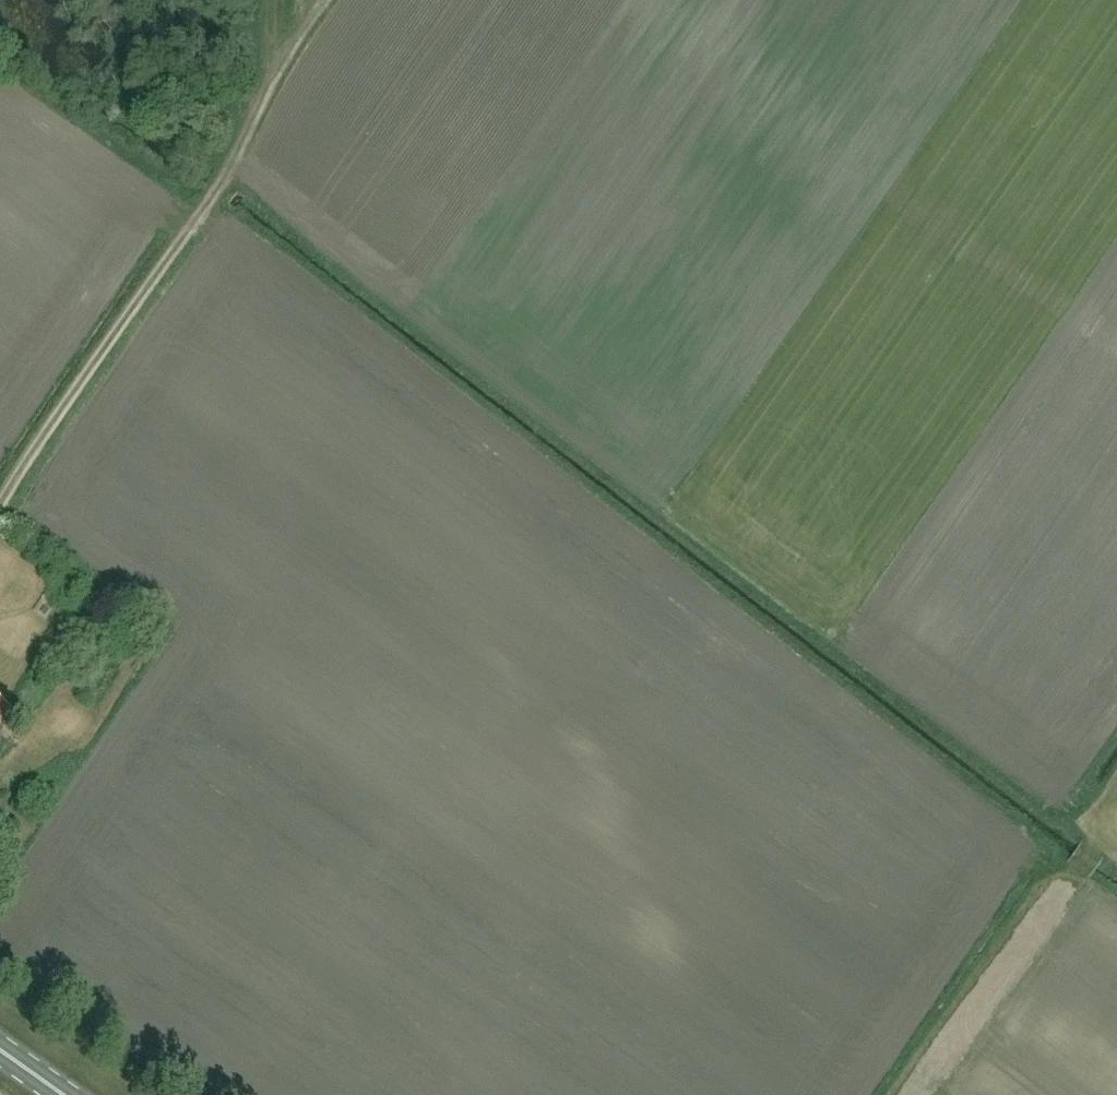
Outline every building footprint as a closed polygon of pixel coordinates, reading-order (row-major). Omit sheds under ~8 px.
[(9,708),(0,701),(0,721),(9,708)]
